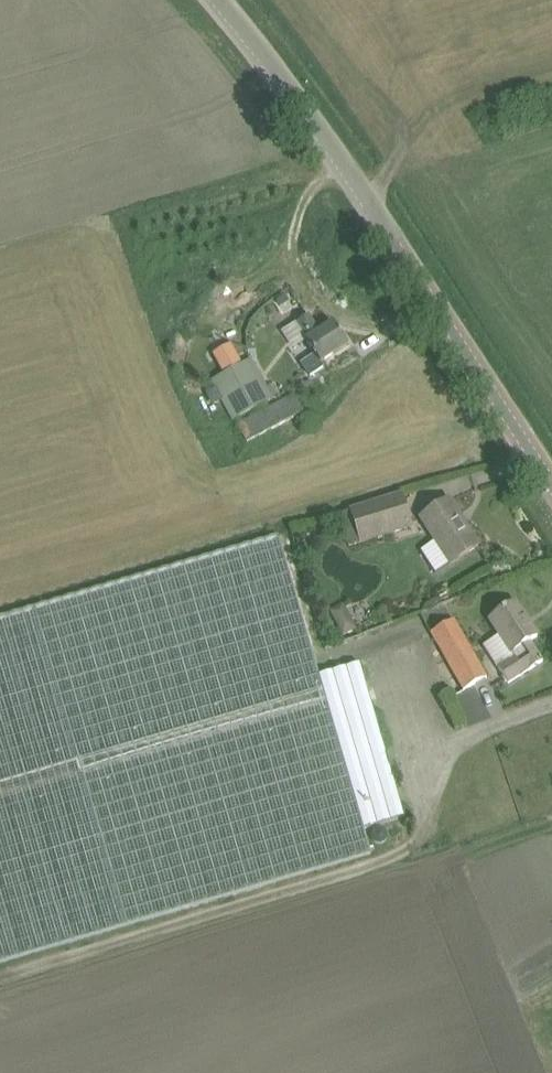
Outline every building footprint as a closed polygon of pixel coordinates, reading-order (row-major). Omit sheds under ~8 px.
[(308,342),(323,363),(349,346),(334,324),(322,332),(310,317),(283,333),(294,350),(308,342)] [(215,355),(224,372),(242,362),(233,345),(215,355)] [(210,382),(232,420),(272,398),(250,359),(210,382)] [(298,396),(239,421),(247,440),(306,415),(298,396)] [(400,494),(351,509),(361,542),(411,527),(400,494)] [(435,576),(452,564),(479,546),(449,500),(422,518),(437,541),(419,553),(435,576)] [(0,620),(0,962),(371,853),(364,829),(405,817),(360,664),(320,675),(279,538),(0,620)] [(517,604),(490,621),(512,654),(516,652),(517,654),(498,667),(510,684),(529,671),(544,662),(531,642),(538,637),(517,604)] [(348,617),(336,623),(343,634),(354,629),(348,617)] [(455,620),(431,633),(446,660),(435,666),(452,697),(487,678),(455,620)]
